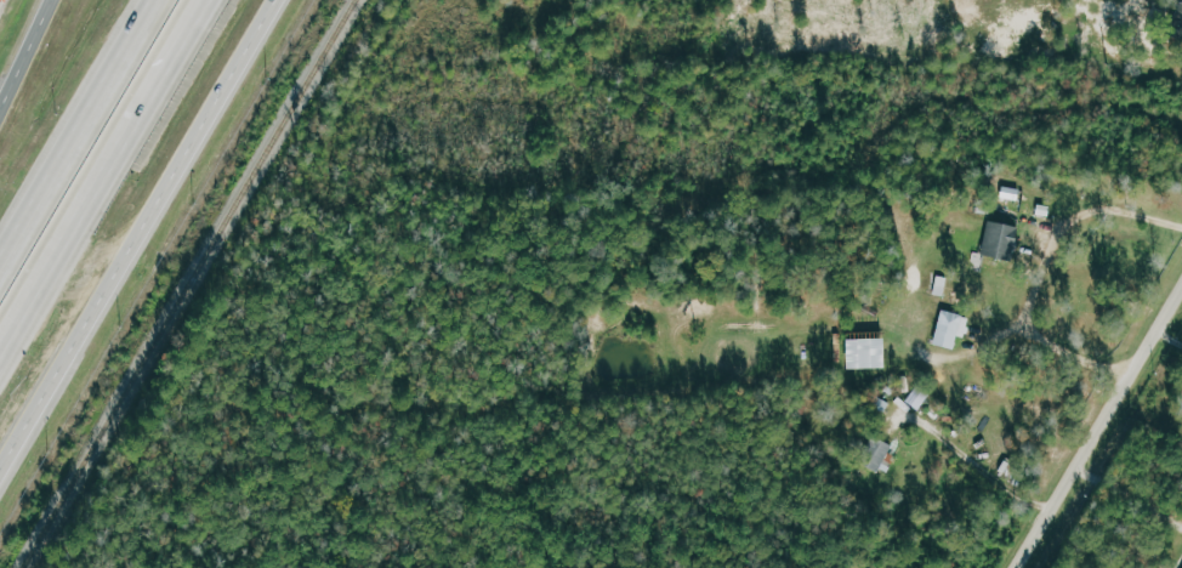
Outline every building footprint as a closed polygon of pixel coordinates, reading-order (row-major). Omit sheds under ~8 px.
[(1025,225),(990,221),(986,257),(1021,260),(1025,225)] [(975,317),(947,310),(938,345),(959,350),(963,335),(970,337),(975,317)] [(893,368),(892,338),(853,339),(853,369),(893,368)] [(909,402),(922,411),(934,394),(920,385),(909,402)] [(890,474),(899,445),(872,436),(862,465),(890,474)]
